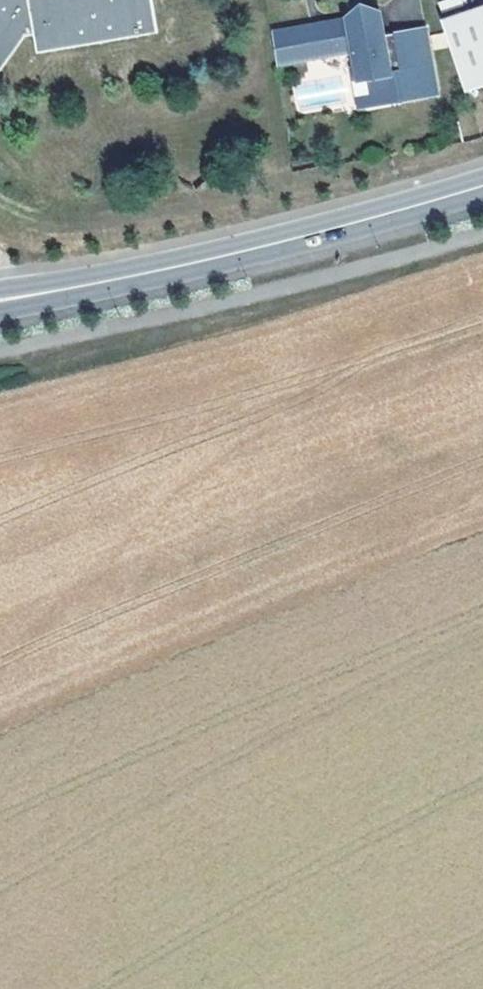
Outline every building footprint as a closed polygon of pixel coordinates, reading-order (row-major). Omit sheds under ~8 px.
[(159,31),(153,0),(0,0),(0,69),(1,69),(25,35),(35,33),(38,52),(159,31)] [(440,16),(461,82),(482,74),(482,2),(440,16)] [(344,20),(268,38),(276,69),(351,52),(357,81),(353,82),(357,98),(394,89),(396,99),(423,93),(417,64),(431,61),(423,24),(382,34),(376,10),(358,4),(343,18),(344,20)] [(431,61),(417,64),(423,93),(438,90),(431,61)]
